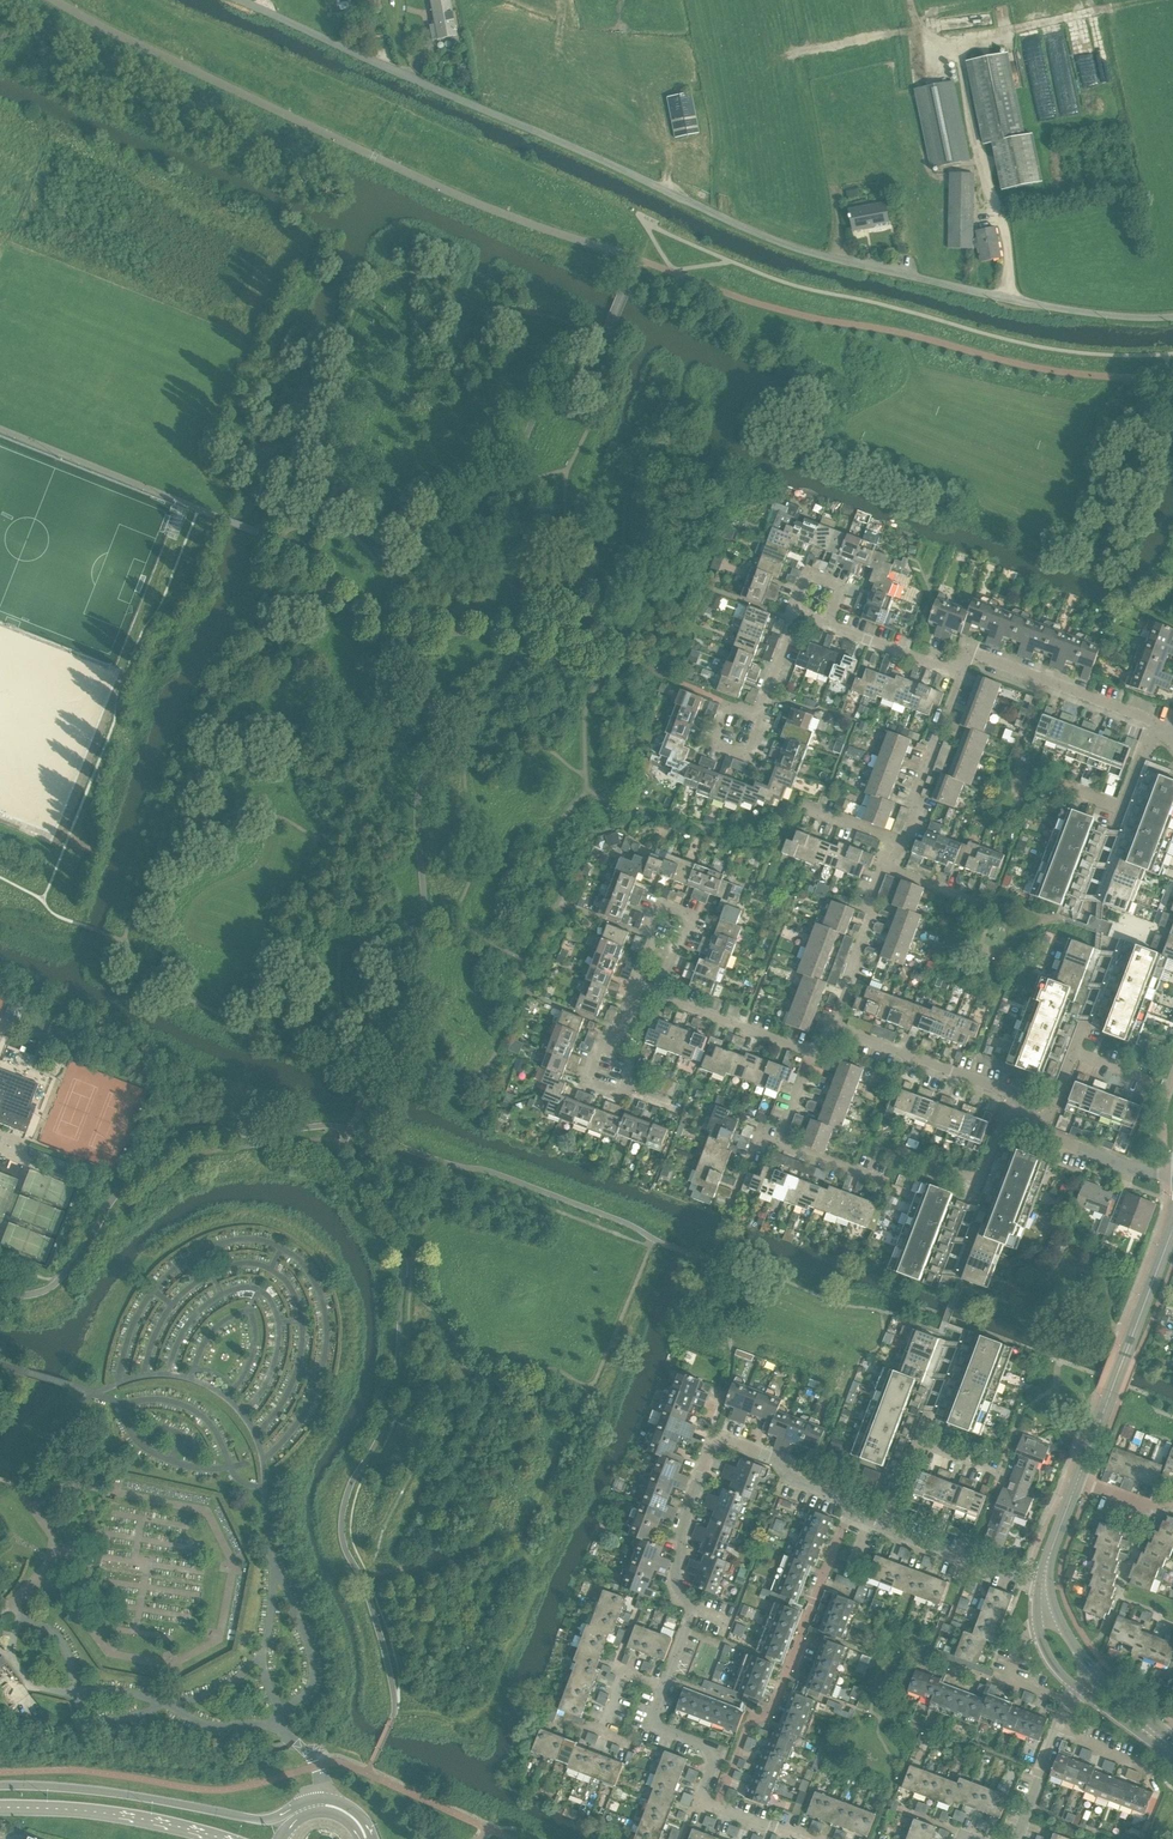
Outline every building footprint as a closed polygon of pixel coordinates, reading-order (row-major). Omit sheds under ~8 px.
[(367,15),(380,13),(378,0),(364,0),(367,15)] [(455,36),(448,0),(429,0),(433,25),(428,26),(431,40),(455,36)] [(1006,54),(968,62),(985,145),(992,143),(1002,191),(1042,183),(1032,135),(1023,136),(1006,54)] [(970,160),(953,82),(915,89),(931,168),(970,160)] [(675,138),(698,133),(690,93),(667,97),(675,138)] [(973,240),(975,174),(950,174),(949,248),(973,249),(973,240)] [(860,195),(859,188),(847,190),(848,197),(860,195)] [(889,222),(886,203),(849,209),(850,215),(849,216),(850,219),(851,218),(853,230),(864,228),(864,227),(889,222)] [(1001,258),(996,228),(976,232),(978,239),(973,240),(973,249),(979,248),(982,262),(1001,258)] [(791,535),(794,528),(791,527),(794,518),(788,515),(788,513),(787,512),(788,508),(774,502),(771,509),(779,512),(768,542),(789,550),(791,545),(796,546),(799,538),(791,535)] [(812,546),(818,530),(817,530),(819,525),(806,520),(807,518),(796,514),(799,507),(790,503),(788,508),(787,512),(788,513),(788,515),(794,518),(791,527),(794,528),(791,535),(799,538),(796,546),(804,549),(806,544),(812,546)] [(826,551),(834,530),(819,525),(817,530),(818,530),(812,546),(826,551)] [(839,562),(848,536),(834,530),(826,551),(833,554),(827,571),(834,573),(838,562),(839,562)] [(850,572),(862,541),(848,536),(839,562),(845,564),(843,569),(850,572)] [(874,551),(875,551),(877,546),(862,541),(850,572),(858,575),(862,565),(868,567),(874,551)] [(784,564),(789,550),(768,542),(762,556),(784,564)] [(889,557),(875,551),(874,551),(868,567),(874,570),(873,574),(880,577),(883,570),(890,573),(893,566),(886,563),(889,557)] [(778,579),(784,564),(762,556),(757,570),(757,571),(773,577),(778,579)] [(771,583),(773,577),(757,571),(757,570),(752,568),(747,583),(778,594),(781,587),(771,583)] [(894,598),(899,584),(888,580),(890,573),(883,570),(880,577),(873,574),(870,582),(875,584),(873,591),(889,597),(889,596),(894,598)] [(795,585),(797,578),(788,574),(785,581),(795,585)] [(775,602),(778,594),(747,583),(741,597),(762,605),(765,598),(775,602)] [(889,612),(894,598),(889,596),(889,597),(873,591),(870,597),(860,593),(857,600),(889,612)] [(942,638),(954,605),(947,603),(949,599),(947,596),(940,593),(929,621),(936,624),(939,622),(940,625),(938,625),(934,636),(942,638)] [(981,628),(992,600),(984,597),(982,599),(980,602),(974,600),(971,605),(961,633),(962,633),(968,636),(972,625),(971,623),(974,622),(975,626),(981,628)] [(883,627),(889,612),(857,600),(855,608),(865,612),(862,619),(883,627)] [(992,645),(1005,612),(999,609),(1000,606),(999,603),(992,600),(981,628),(987,631),(991,629),(992,631),(990,632),(986,642),(992,645)] [(961,633),(971,605),(964,603),(962,604),(960,607),(954,605),(942,638),(948,641),(952,630),(951,629),(953,628),(955,631),(961,633)] [(765,629),(771,615),(749,607),(744,621),(765,629)] [(1013,640),(1023,612),(1016,609),(1013,611),(1012,614),(1005,612),(992,645),(1000,647),(1004,637),(1003,636),(1005,634),(1007,638),(1013,640)] [(1024,657),(1037,624),(1030,621),(1032,618),(1030,615),(1023,612),(1013,640),(1019,642),(1022,641),(1023,643),(1022,644),(1018,654),(1024,657)] [(760,643),(765,629),(744,621),(739,635),(760,643)] [(1044,652),(1055,624),(1048,621),(1045,622),(1043,626),(1037,624),(1024,657),(1031,659),(1035,649),(1034,647),(1037,646),(1038,650),(1044,652)] [(1149,621),(1146,629),(1143,630),(1141,636),(1149,639),(1148,639),(1172,649),(1172,642),(1171,640),(1172,639),(1172,630),(1149,621)] [(1056,669),(1068,635),(1062,633),(1063,630),(1062,627),(1055,624),(1044,652),(1051,654),(1054,653),(1055,655),(1053,656),(1049,666),(1056,669)] [(820,639),(823,633),(816,630),(814,637),(820,639)] [(1076,664),(1086,636),(1079,633),(1076,634),(1075,638),(1068,635),(1056,669),(1063,671),(1067,661),(1066,659),(1068,658),(1070,662),(1076,664)] [(760,643),(739,635),(733,649),(755,657),(757,650),(761,649),(771,653),(774,652),(776,649),(760,643)] [(832,644),(834,637),(828,635),(825,641),(832,644)] [(1088,681),(1100,648),(1094,645),(1095,642),(1094,639),(1086,636),(1076,664),(1082,666),(1085,665),(1087,667),(1085,668),(1081,678),(1088,681)] [(1148,639),(1146,646),(1143,645),(1140,646),(1137,654),(1165,664),(1167,658),(1166,654),(1168,653),(1169,655),(1172,656),(1172,649),(1148,639)] [(848,650),(851,643),(844,641),(842,647),(848,650)] [(855,652),(857,646),(851,643),(848,650),(855,652)] [(818,660),(823,648),(811,644),(807,655),(801,652),(796,666),(808,670),(812,658),(818,660)] [(830,664),(834,653),(823,648),(818,660),(812,658),(808,670),(819,675),(824,662),(830,664)] [(752,663),(755,657),(733,649),(728,663),(759,675),(762,667),(752,663)] [(841,668),(846,657),(834,653),(830,664),(824,662),(819,675),(830,679),(835,666),(841,668)] [(890,678),(885,676),(893,656),(886,654),(885,658),(884,658),(878,674),(879,674),(875,686),(868,683),(864,696),(876,701),(877,697),(883,699),(890,678)] [(1163,670),(1165,664),(1137,654),(1134,660),(1135,664),(1139,665),(1136,671),(1170,684),(1172,677),(1162,673),(1160,674),(1159,671),(1163,670)] [(843,684),(847,671),(853,674),(858,661),(846,657),(841,668),(835,666),(830,679),(843,684)] [(757,682),(759,675),(728,663),(722,661),(717,674),(723,677),(744,685),(746,678),(757,682)] [(879,674),(878,674),(867,669),(863,680),(857,678),(852,692),(864,696),(868,683),(875,686),(879,674)] [(905,692),(909,681),(899,677),(900,672),(893,670),(890,678),(883,699),(894,703),(899,690),(905,692)] [(1170,684),(1136,671),(1134,677),(1131,676),(1128,677),(1125,685),(1153,696),(1155,689),(1154,686),(1156,685),(1157,686),(1167,690),(1170,684)] [(739,699),(744,685),(723,677),(717,691),(739,699)] [(997,698),(1001,685),(979,677),(974,689),(997,698)] [(916,697),(921,685),(909,681),(905,692),(899,690),(894,703),(905,707),(910,694),(916,697)] [(927,701),(932,689),(921,685),(916,697),(910,694),(905,707),(917,712),(922,699),(927,701)] [(939,706),(944,694),(932,689),(927,701),(922,699),(917,712),(929,716),(933,704),(939,706)] [(992,709),(997,698),(974,689),(970,701),(992,709)] [(698,713),(703,699),(682,691),(676,705),(698,713)] [(1030,703),(1033,697),(1026,694),(1024,701),(1030,703)] [(988,722),(992,709),(970,701),(965,713),(988,722)] [(695,720),(698,713),(676,705),(671,719),(702,731),(705,723),(695,720)] [(1025,716),(1028,710),(1021,707),(1019,714),(1025,716)] [(1045,745),(1055,720),(1050,718),(1054,709),(1047,707),(1034,741),(1045,745)] [(815,733),(820,721),(813,718),(814,717),(792,709),(790,716),(780,712),(777,720),(808,731),(813,733),(815,733)] [(983,734),(988,722),(965,713),(960,726),(967,729),(967,728),(983,734)] [(1056,749),(1069,715),(1063,713),(1059,722),(1055,720),(1045,745),(1056,749)] [(1067,754),(1076,728),(1072,726),(1075,717),(1069,715),(1056,749),(1067,754)] [(700,739),(702,731),(671,719),(666,734),(668,735),(687,742),(689,735),(700,739)] [(1021,728),(1023,722),(1017,719),(1014,726),(1021,728)] [(808,731),(777,720),(774,727),(784,731),(782,737),(808,747),(813,733),(808,731)] [(1078,758),(1091,723),(1084,721),(1081,730),(1076,728),(1067,754),(1078,758)] [(957,733),(960,726),(951,723),(948,732),(951,731),(957,733)] [(1091,723),(1078,758),(1088,762),(1098,736),(1093,735),(1097,726),(1091,723)] [(985,749),(990,736),(983,734),(967,728),(967,729),(962,741),(985,749)] [(1099,766),(1112,731),(1106,729),(1102,738),(1098,736),(1088,762),(1099,766)] [(1016,740),(1019,734),(1012,731),(1010,738),(1016,740)] [(1110,770),(1119,744),(1115,743),(1118,734),(1112,731),(1099,766),(1110,770)] [(907,753),(911,740),(889,732),(884,744),(907,753)] [(687,742),(668,735),(660,756),(669,760),(669,759),(676,761),(679,753),(688,756),(690,749),(685,747),(685,746),(687,742)] [(953,745),(956,738),(947,735),(943,744),(946,743),(953,745)] [(803,761),(808,747),(782,737),(781,738),(787,740),(784,745),(774,742),(772,746),(771,749),(803,761)] [(1121,774),(1128,756),(1132,758),(1139,741),(1127,737),(1124,746),(1119,744),(1110,770),(1121,774)] [(980,761),(985,749),(962,741),(958,753),(980,761)] [(902,765),(907,753),(884,744),(879,757),(902,765)] [(948,758),(951,750),(942,747),(939,756),(941,755),(948,758)] [(797,775),(803,761),(771,749),(769,757),(779,761),(776,767),(797,775)] [(684,785),(692,764),(685,762),(688,756),(679,753),(676,761),(669,759),(669,760),(667,766),(674,768),(671,774),(670,773),(668,777),(683,785),(684,785)] [(976,774),(980,761),(958,753),(953,765),(976,774)] [(658,768),(660,763),(658,762),(660,758),(652,755),(646,771),(656,775),(659,768),(658,768)] [(698,791),(710,759),(702,757),(698,767),(692,764),(684,785),(698,791)] [(897,777),(902,765),(879,757),(875,769),(897,777)] [(711,799),(720,775),(713,772),(717,762),(710,759),(698,791),(697,794),(711,799)] [(944,770),(946,762),(937,759),(934,768),(937,767),(944,770)] [(971,786),(976,774),(953,765),(949,777),(964,783),(964,784),(971,786)] [(792,789),(797,775),(776,767),(771,781),(792,789)] [(893,789),(897,777),(875,769),(870,781),(893,789)] [(960,795),(964,784),(964,783),(949,777),(942,774),(937,787),(960,795)] [(726,801),(734,780),(720,775),(711,799),(726,804),(727,802),(726,801)] [(914,780),(913,777),(906,775),(904,780),(913,783),(914,780)] [(932,785),(935,779),(928,776),(926,783),(932,785)] [(1172,839),(1172,782),(1160,777),(1127,863),(1124,861),(1124,862),(1146,870),(1146,871),(1159,876),(1172,839)] [(740,807),(748,785),(734,780),(726,801),(727,802),(740,807)] [(782,801),(787,787),(792,789),(771,781),(769,787),(764,785),(760,793),(768,796),(765,803),(773,806),(775,799),(782,801)] [(888,801),(893,789),(870,781),(865,793),(895,804),(888,801)] [(760,793),(764,785),(756,782),(754,788),(748,785),(740,807),(742,802),(756,807),(759,801),(765,803),(768,796),(760,793)] [(955,808),(960,795),(937,787),(932,800),(955,808)] [(928,798),(930,791),(924,789),(921,795),(928,798)] [(890,817),(895,804),(865,793),(865,794),(872,796),(868,808),(890,817)] [(846,800),(838,797),(835,804),(843,807),(846,800)] [(846,808),(843,807),(835,804),(833,810),(844,814),(846,808)] [(885,829),(890,817),(868,808),(863,821),(885,829)] [(1062,907),(1084,848),(1095,820),(1092,818),(1063,808),(1030,895),(1062,907)] [(900,811),(897,819),(906,822),(910,813),(907,814),(900,811)] [(895,824),(892,831),(901,835),(905,825),(902,826),(895,824)] [(934,849),(939,836),(942,830),(930,826),(923,844),(917,841),(912,853),(910,860),(917,863),(922,865),(924,858),(929,847),(934,849)] [(806,847),(810,836),(798,832),(794,843),(788,840),(782,854),(795,859),(800,845),(806,847)] [(859,843),(865,845),(869,836),(860,833),(861,836),(859,843)] [(817,852),(821,841),(810,836),(806,847),(800,845),(795,859),(806,863),(811,849),(817,852)] [(847,859),(852,847),(841,843),(843,839),(836,836),(832,845),(833,845),(825,865),(836,870),(841,857),(847,859)] [(946,853),(951,840),(939,836),(934,849),(929,847),(924,858),(936,862),(940,851),(946,853)] [(870,847),(878,850),(881,841),(872,837),(873,840),(870,847)] [(955,865),(962,844),(951,840),(946,853),(940,851),(936,862),(946,866),(944,871),(952,874),(955,865)] [(833,845),(832,845),(821,841),(817,852),(811,849),(806,863),(818,867),(819,863),(825,865),(833,845)] [(977,860),(982,847),(969,842),(968,846),(962,844),(955,865),(966,869),(970,858),(977,860)] [(859,863),(863,852),(852,847),(847,859),(841,857),(836,870),(848,874),(853,861),(859,863)] [(988,865),(993,851),(982,847),(977,860),(970,858),(966,869),(977,874),(982,862),(988,865)] [(977,874),(996,880),(1005,856),(993,851),(988,865),(982,862),(977,874)] [(870,868),(875,856),(863,852),(859,863),(853,861),(848,874),(860,879),(864,866),(870,868)] [(660,876),(667,859),(666,859),(652,854),(649,860),(643,858),(640,866),(647,868),(644,876),(652,879),(654,873),(660,876)] [(674,881),(682,860),(668,854),(666,859),(667,859),(660,876),(674,881)] [(640,866),(643,858),(635,855),(633,862),(621,858),(616,872),(621,874),(637,880),(639,874),(644,876),(647,868),(640,866)] [(689,886),(697,865),(682,860),(674,881),(689,886)] [(1142,881),(1146,871),(1146,870),(1124,862),(1120,873),(1142,881)] [(698,902),(710,870),(697,865),(689,886),(695,889),(691,899),(698,902)] [(722,880),(723,881),(725,876),(710,870),(698,902),(706,904),(710,894),(716,897),(722,880)] [(635,887),(637,880),(621,874),(616,872),(611,886),(642,898),(645,890),(635,887)] [(1138,892),(1142,881),(1120,873),(1116,884),(1138,892)] [(741,895),(734,893),(737,886),(723,881),(722,880),(716,897),(723,899),(721,904),(728,907),(731,900),(738,903),(741,895)] [(920,901),(924,889),(902,880),(897,893),(920,901)] [(993,897),(997,888),(982,883),(979,890),(980,893),(993,897)] [(1133,903),(1138,892),(1116,884),(1111,895),(1133,903)] [(642,898),(611,886),(605,900),(627,908),(629,902),(639,906),(642,898)] [(915,913),(920,901),(897,893),(892,906),(899,908),(922,916),(915,913)] [(1129,914),(1133,903),(1111,895),(1107,906),(1129,914)] [(621,923),(627,908),(605,900),(600,915),(621,923)] [(737,926),(737,925),(743,912),(736,909),(738,903),(731,900),(728,907),(721,904),(718,912),(723,914),(721,920),(737,926)] [(850,923),(855,910),(832,901),(828,914),(850,923)] [(917,929),(922,916),(899,908),(894,921),(917,929)] [(864,921),(866,914),(860,912),(857,918),(864,921)] [(1168,921),(1170,915),(1164,912),(1161,919),(1168,921)] [(845,935),(850,923),(828,914),(823,926),(839,932),(838,933),(845,935)] [(1165,928),(1168,921),(1161,919),(1159,925),(1165,928)] [(737,942),(742,927),(737,925),(737,926),(721,920),(716,934),(737,942)] [(912,941),(917,929),(894,921),(890,933),(912,941)] [(834,945),(838,933),(839,932),(823,926),(816,924),(812,936),(834,945)] [(859,933),(861,927),(855,924),(852,931),(859,933)] [(624,947),(629,933),(608,925),(603,939),(624,947)] [(882,935),(883,930),(874,927),(873,929),(875,932),(882,935)] [(908,953),(912,941),(890,933),(885,945),(908,953)] [(732,956),(737,942),(716,934),(713,940),(703,936),(700,944),(732,956)] [(1160,943),(1162,936),(1156,934),(1153,940),(1160,943)] [(829,957),(834,945),(812,936),(807,948),(829,957)] [(619,961),(624,947),(603,939),(598,938),(593,951),(619,961)] [(1087,959),(1091,947),(1069,939),(1065,950),(1087,959)] [(1157,949),(1160,943),(1153,940),(1151,947),(1157,949)] [(726,970),(732,956),(700,944),(698,952),(703,953),(700,959),(705,961),(705,962),(721,968),(726,970)] [(903,966),(908,953),(885,945),(881,957),(903,966)] [(1166,945),(1162,956),(1169,959),(1172,961),(1172,948),(1166,945)] [(1136,1046),(1169,959),(1162,956),(1140,947),(1107,1035),(1136,1046)] [(825,969),(829,957),(807,948),(802,960),(825,969)] [(1083,970),(1087,959),(1065,950),(1061,961),(1083,970)] [(613,975),(619,961),(593,951),(593,952),(597,953),(592,967),(613,975)] [(716,982),(721,968),(705,962),(705,961),(700,959),(698,966),(688,962),(685,970),(719,983),(719,982),(716,982)] [(820,982),(820,981),(825,969),(802,960),(798,973),(804,976),(820,982)] [(1079,980),(1083,970),(1061,961),(1057,972),(1079,980)] [(611,981),(613,975),(592,967),(587,981),(618,993),(621,985),(611,981)] [(713,997),(719,983),(685,970),(682,977),(692,981),(689,988),(713,997)] [(1075,991),(1079,980),(1057,972),(1053,982),(1053,983),(1075,991)] [(822,996),(827,983),(820,981),(820,982),(804,976),(800,988),(822,996)] [(1052,1032),(1056,1020),(1053,1019),(1057,1009),(1060,1010),(1064,1000),(1071,1002),(1075,991),(1053,983),(1053,982),(1043,978),(1010,1066),(1035,1075),(1040,1063),(1037,1062),(1041,1052),(1043,1053),(1048,1042),(1045,1041),(1049,1031),(1052,1032)] [(618,993),(587,981),(582,995),(603,1003),(605,996),(615,1000),(618,993)] [(876,1005),(881,992),(869,987),(864,999),(858,997),(853,1009),(866,1014),(870,1003),(876,1005)] [(818,1008),(822,996),(800,988),(795,1000),(818,1008)] [(887,1009),(892,996),(881,992),(876,1005),(870,1003),(866,1014),(877,1018),(881,1007),(887,1009)] [(839,999),(838,996),(831,994),(829,999),(838,1002),(839,999)] [(597,1017),(603,1003),(582,995),(576,1009),(597,1017)] [(898,1013),(903,1000),(892,996),(887,1009),(881,1007),(877,1018),(889,1023),(893,1011),(898,1013)] [(813,1020),(818,1008),(795,1000),(791,1012),(813,1020)] [(910,1018),(915,1004),(903,1000),(898,1013),(893,1011),(889,1023),(900,1027),(904,1016),(910,1018)] [(941,1025),(946,1012),(935,1007),(936,1005),(929,1002),(926,1009),(919,1029),(931,1034),(935,1023),(941,1025)] [(919,1029),(926,1009),(915,1004),(910,1018),(904,1016),(900,1027),(910,1031),(908,1035),(916,1038),(919,1029)] [(670,1016),(673,1010),(666,1007),(664,1014),(670,1016)] [(579,1033),(585,1019),(563,1011),(558,1025),(579,1033)] [(682,1021),(684,1014),(678,1012),(675,1018),(682,1021)] [(808,1033),(813,1020),(791,1012),(786,1025),(808,1033)] [(952,1029),(957,1016),(946,1012),(941,1025),(935,1023),(931,1034),(942,1038),(946,1027),(952,1029)] [(964,1034),(969,1020),(957,1016),(952,1029),(946,1027),(942,1038),(953,1042),(957,1031),(964,1034)] [(698,1027),(701,1020),(694,1018),(692,1024),(698,1027)] [(705,1029),(707,1023),(701,1020),(698,1027),(705,1029)] [(976,1038),(981,1025),(969,1020),(964,1034),(957,1031),(953,1042),(965,1047),(970,1036),(976,1038)] [(657,1048),(662,1035),(668,1037),(673,1025),(661,1021),(656,1032),(650,1029),(645,1043),(657,1048)] [(822,1031),(825,1024),(818,1022),(816,1029),(822,1031)] [(574,1047),(579,1033),(558,1025),(553,1039),(574,1047)] [(669,1052),(674,1039),(680,1041),(684,1030),(673,1025),(668,1037),(662,1035),(657,1048),(669,1052)] [(691,1046),(696,1034),(684,1030),(680,1041),(674,1039),(669,1052),(680,1056),(685,1043),(691,1046)] [(727,1032),(725,1039),(726,1043),(731,1044),(734,1035),(727,1032)] [(692,1061),(697,1048),(703,1051),(708,1038),(696,1034),(691,1046),(685,1043),(680,1056),(692,1061)] [(724,1062),(729,1051),(721,1048),(723,1041),(711,1037),(708,1044),(710,1045),(701,1069),(714,1073),(719,1060),(724,1062)] [(572,1053),(574,1047),(553,1039),(548,1053),(579,1065),(582,1057),(572,1053)] [(930,1049),(933,1042),(928,1040),(925,1049),(927,1050),(930,1049)] [(591,1053),(594,1046),(582,1042),(580,1049),(591,1053)] [(754,1070),(759,1058),(749,1054),(750,1049),(743,1047),(740,1055),(732,1076),(744,1080),(748,1068),(754,1070)] [(740,1055),(729,1051),(724,1062),(719,1060),(714,1073),(725,1078),(727,1074),(732,1076),(740,1055)] [(579,1065),(548,1053),(542,1067),(547,1069),(563,1075),(566,1069),(576,1072),(579,1065)] [(766,1074),(770,1062),(759,1058),(754,1070),(748,1068),(744,1080),(755,1085),(760,1072),(766,1074)] [(777,1079),(784,1060),(782,1066),(770,1062),(766,1074),(760,1072),(755,1085),(767,1089),(771,1076),(777,1079)] [(789,1083),(794,1071),(789,1069),(792,1062),(789,1061),(789,1062),(784,1060),(777,1079),(771,1076),(767,1089),(779,1093),(783,1081),(789,1083)] [(859,1082),(864,1070),(841,1061),(837,1074),(859,1082)] [(829,1071),(831,1065),(825,1062),(822,1069),(829,1071)] [(38,1084),(0,1069),(0,1124),(26,1134),(36,1108),(30,1106),(38,1084)] [(561,1081),(563,1075),(547,1069),(542,1083),(548,1086),(546,1092),(554,1095),(556,1088),(564,1091),(567,1083),(561,1081)] [(1078,1112),(1087,1087),(1083,1085),(1086,1076),(1079,1073),(1066,1108),(1078,1112)] [(854,1095),(859,1082),(837,1074),(832,1086),(854,1095)] [(652,1090),(659,1093),(665,1078),(658,1076),(652,1090)] [(659,1093),(666,1095),(671,1081),(665,1078),(659,1093)] [(1089,1116),(1102,1082),(1095,1079),(1092,1088),(1087,1087),(1078,1112),(1089,1116)] [(666,1095),(673,1098),(678,1084),(671,1081),(666,1095)] [(904,1120),(914,1095),(909,1093),(912,1084),(905,1081),(899,1097),(893,1095),(892,1098),(889,1097),(882,1116),(885,1117),(883,1122),(890,1124),(893,1116),(904,1120)] [(1099,1120),(1109,1095),(1105,1093),(1108,1084),(1102,1082),(1089,1116),(1099,1120)] [(850,1107),(854,1095),(832,1086),(827,1098),(850,1107)] [(534,1096),(536,1091),(524,1087),(523,1092),(534,1096)] [(915,1124),(928,1090),(921,1087),(918,1096),(914,1095),(904,1120),(915,1124)] [(1110,1124),(1123,1090),(1117,1087),(1113,1096),(1109,1095),(1099,1120),(1110,1124)] [(560,1119),(568,1098),(562,1096),(564,1091),(556,1088),(554,1095),(546,1092),(543,1100),(550,1102),(546,1114),(560,1119)] [(574,1124),(586,1093),(578,1090),(575,1100),(568,1098),(560,1119),(574,1124)] [(925,1128),(935,1103),(930,1101),(934,1092),(928,1090),(915,1124),(925,1128)] [(1121,1128),(1131,1103),(1126,1101),(1129,1092),(1123,1090),(1110,1124),(1121,1128)] [(588,1130),(596,1108),(590,1106),(594,1096),(586,1093),(574,1124),(588,1130)] [(936,1132),(949,1098),(943,1095),(939,1104),(935,1103),(925,1128),(936,1132)] [(1132,1133),(1145,1098),(1138,1096),(1135,1104),(1131,1103),(1121,1128),(1132,1133)] [(845,1119),(850,1107),(827,1098),(823,1110),(845,1119)] [(947,1136),(956,1111),(952,1109),(955,1100),(949,1098),(936,1132),(947,1136)] [(602,1135),(614,1104),(606,1101),(602,1111),(596,1108),(588,1130),(602,1135)] [(644,1110),(646,1104),(639,1101),(637,1108),(644,1110)] [(957,1140),(970,1106),(964,1103),(961,1113),(956,1111),(947,1136),(957,1140)] [(618,1135),(624,1119),(618,1117),(621,1107),(614,1104),(602,1135),(617,1140),(618,1135)] [(814,1113),(816,1108),(807,1104),(806,1107),(807,1110),(814,1113)] [(658,1115),(660,1109),(653,1106),(651,1113),(658,1115)] [(728,1117),(730,1111),(717,1106),(712,1118),(726,1123),(723,1129),(734,1133),(739,1121),(728,1117)] [(968,1144),(978,1119),(974,1117),(977,1108),(970,1106),(957,1140),(968,1144)] [(841,1131),(845,1119),(823,1110),(818,1122),(841,1131)] [(980,1149),(993,1114),(984,1111),(980,1120),(978,1119),(968,1144),(980,1149)] [(672,1121),(674,1114),(668,1112),(665,1118),(672,1121)] [(632,1141),(640,1120),(626,1114),(624,1119),(618,1135),(632,1141)] [(796,1115),(792,1124),(795,1123),(802,1125),(805,1118),(796,1115)] [(750,1139),(734,1133),(723,1129),(726,1123),(712,1118),(708,1130),(712,1131),(710,1137),(730,1145),(730,1144),(732,1140),(741,1144),(742,1142),(746,1143),(749,1142),(750,1139)] [(646,1146),(654,1125),(640,1120),(632,1141),(646,1146)] [(829,1141),(834,1129),(840,1131),(841,1131),(818,1122),(812,1120),(807,1132),(829,1141)] [(661,1152),(669,1131),(654,1125),(646,1146),(661,1152)] [(791,1127),(787,1136),(790,1135),(797,1137),(800,1130),(791,1127)] [(824,1154),(829,1141),(807,1132),(802,1145),(824,1154)] [(739,1147),(730,1144),(730,1145),(710,1137),(705,1148),(719,1154),(717,1159),(728,1164),(729,1159),(734,1160),(739,1147)] [(717,1159),(719,1154),(705,1148),(701,1160),(714,1165),(712,1171),(723,1175),(728,1164),(717,1159)] [(1014,1249),(1047,1162),(1018,1151),(990,1227),(986,1225),(982,1237),(1004,1245),(1004,1246),(1014,1249)] [(783,1155),(774,1152),(775,1155),(773,1162),(779,1164),(783,1155)] [(794,1159),(785,1156),(787,1159),(784,1166),(791,1168),(794,1159)] [(712,1171),(714,1165),(701,1160),(697,1171),(710,1176),(708,1182),(719,1186),(721,1181),(734,1187),(737,1180),(723,1175),(712,1171)] [(805,1164),(797,1160),(798,1163),(796,1170),(802,1173),(805,1164)] [(817,1168),(808,1165),(810,1168),(807,1175),(814,1177),(817,1168)] [(739,1175),(741,1168),(735,1166),(732,1173),(739,1175)] [(773,1182),(777,1171),(765,1166),(761,1177),(748,1172),(741,1191),(748,1194),(750,1189),(762,1193),(767,1180),(773,1182)] [(828,1172),(820,1169),(821,1172),(818,1179),(825,1181),(826,1179),(828,1172)] [(732,1191),(719,1186),(708,1182),(710,1176),(697,1171),(690,1190),(694,1191),(691,1198),(710,1205),(713,1198),(714,1199),(716,1193),(730,1198),(732,1191)] [(784,1186),(788,1175),(777,1171),(773,1182),(767,1180),(762,1193),(773,1197),(778,1184),(784,1186)] [(795,1190),(799,1179),(788,1175),(784,1186),(778,1184),(773,1197),(785,1202),(790,1188),(795,1190)] [(806,1194),(810,1183),(799,1179),(795,1190),(790,1188),(785,1202),(796,1206),(801,1193),(806,1194)] [(837,1202),(842,1191),(831,1187),(833,1182),(826,1179),(825,1181),(822,1188),(815,1208),(826,1213),(831,1200),(837,1202)] [(1106,1215),(1113,1196),(1094,1189),(1095,1185),(1085,1181),(1077,1204),(1106,1215)] [(920,1281),(940,1230),(953,1194),(921,1182),(888,1269),(920,1281)] [(815,1208),(822,1188),(810,1183),(806,1194),(801,1193),(796,1206),(808,1211),(809,1207),(815,1208)] [(874,1194),(877,1188),(870,1185),(868,1192),(874,1194)] [(849,1207),(854,1195),(842,1191),(837,1202),(831,1200),(826,1213),(838,1217),(843,1204),(849,1207)] [(861,1212),(865,1200),(854,1195),(849,1207),(843,1204),(838,1217),(850,1222),(854,1209),(861,1212)] [(1144,1233),(1154,1205),(1128,1195),(1117,1223),(1144,1233)] [(884,1207),(877,1204),(865,1200),(861,1212),(854,1209),(850,1222),(874,1231),(884,1207)] [(1105,1235),(1110,1222),(1111,1220),(1103,1217),(1097,1232),(1105,1235)] [(1112,1238),(1117,1225),(1110,1222),(1105,1235),(1112,1238)] [(1000,1256),(1004,1246),(1004,1245),(982,1237),(978,1247),(1000,1256)] [(996,1266),(1000,1256),(978,1247),(974,1258),(996,1266)] [(992,1277),(996,1267),(996,1266),(974,1258),(970,1269),(992,1277)] [(988,1289),(991,1280),(992,1277),(970,1269),(966,1280),(988,1289)] [(932,1349),(936,1338),(914,1330),(910,1341),(932,1349)] [(980,1436),(1005,1371),(1014,1349),(985,1338),(981,1337),(948,1424),(980,1436)] [(928,1359),(932,1349),(910,1341),(906,1351),(928,1359)] [(924,1371),(928,1359),(906,1351),(902,1363),(924,1371)] [(924,1371),(902,1363),(898,1372),(898,1373),(897,1373),(913,1379),(912,1380),(916,1381),(919,1382),(924,1371)] [(883,1467),(911,1394),(916,1381),(912,1380),(913,1379),(897,1373),(898,1373),(884,1368),(851,1455),(883,1467)] [(698,1387),(701,1381),(673,1370),(670,1378),(671,1381),(675,1382),(672,1388),(705,1401),(708,1394),(697,1390),(696,1391),(695,1389),(698,1387)] [(738,1421),(750,1388),(744,1386),(745,1382),(744,1379),(736,1377),(726,1404),(732,1407),(736,1405),(737,1408),(735,1408),(731,1419),(738,1421)] [(758,1417),(768,1389),(761,1386),(758,1387),(757,1391),(750,1388),(738,1421),(745,1424),(748,1414),(748,1412),(750,1411),(751,1414),(758,1417)] [(705,1401),(672,1388),(670,1395),(666,1394),(663,1395),(661,1402),(689,1413),(691,1407),(689,1403),(692,1402),(692,1404),(703,1408),(705,1401)] [(769,1433),(780,1406),(782,1400),(775,1398),(777,1394),(775,1391),(768,1389),(758,1417),(764,1419),(767,1417),(768,1420),(766,1420),(763,1431),(769,1433)] [(686,1419),(689,1413),(661,1402),(658,1410),(659,1412),(663,1414),(660,1420),(693,1433),(696,1426),(686,1422),(684,1423),(683,1420),(686,1419)] [(781,1450),(793,1417),(787,1415),(788,1411),(787,1409),(780,1406),(769,1433),(769,1434),(775,1436),(779,1435),(780,1437),(778,1438),(774,1448),(781,1450)] [(801,1446),(811,1418),(804,1415),(801,1416),(800,1420),(793,1417),(781,1450),(788,1453),(791,1443),(791,1441),(793,1440),(795,1443),(801,1446)] [(813,1463),(817,1451),(821,1440),(825,1429),(819,1427),(820,1423),(819,1420),(811,1418),(801,1446),(807,1448),(810,1447),(811,1449),(810,1450),(806,1460),(813,1463)] [(693,1433),(660,1420),(658,1427),(654,1425),(651,1427),(649,1434),(677,1445),(679,1438),(677,1435),(680,1434),(680,1435),(691,1439),(693,1433)] [(674,1450),(677,1445),(649,1434),(646,1441),(647,1444),(651,1445),(648,1452),(654,1454),(682,1465),(682,1464),(681,1464),(684,1457),(674,1453),(672,1454),(671,1452),(674,1450)] [(1043,1464),(1049,1448),(1039,1444),(1040,1441),(1023,1435),(1016,1454),(1020,1455),(1025,1457),(1024,1459),(1027,1460),(1026,1464),(1036,1467),(1038,1462),(1043,1464)] [(823,1453),(827,1442),(821,1440),(817,1451),(823,1453)] [(1118,1474),(1126,1453),(1114,1448),(1101,1481),(1107,1483),(1112,1472),(1118,1474)] [(1172,1448),(1160,1481),(1166,1483),(1170,1472),(1172,1473),(1172,1448)] [(1126,1490),(1138,1457),(1126,1453),(1118,1474),(1125,1477),(1120,1488),(1126,1490)] [(680,1471),(682,1465),(654,1454),(651,1461),(652,1464),(656,1465),(653,1472),(687,1484),(689,1477),(679,1474),(677,1474),(676,1472),(680,1471)] [(1026,1497),(1036,1467),(1026,1464),(1027,1460),(1024,1459),(1025,1457),(1020,1455),(1007,1490),(1026,1497)] [(1142,1483),(1150,1462),(1138,1457),(1126,1490),(1131,1492),(1135,1481),(1142,1483)] [(767,1477),(769,1470),(741,1459),(739,1466),(740,1469),(738,1470),(738,1468),(727,1464),(725,1471),(758,1484),(760,1477),(764,1479),(767,1477)] [(1150,1500),(1162,1467),(1150,1462),(1142,1483),(1148,1486),(1144,1497),(1150,1500)] [(922,1501),(932,1476),(928,1474),(931,1465),(924,1463),(911,1497),(922,1501)] [(875,1490),(881,1473),(865,1467),(859,1484),(875,1490)] [(933,1505),(947,1471),(940,1469),(936,1477),(932,1476),(922,1501),(933,1505)] [(755,1490),(758,1484),(725,1471),(722,1478),(733,1482),(734,1481),(735,1483),(732,1485),(730,1491),(724,1489),(752,1500),(757,1502),(760,1494),(759,1492),(755,1490)] [(944,1510),(954,1484),(949,1482),(953,1473),(947,1471),(933,1505),(944,1510)] [(684,1491),(687,1484),(653,1472),(651,1478),(648,1477),(645,1478),(642,1485),(670,1496),(672,1490),(671,1486),(673,1485),(674,1487),(684,1491)] [(955,1514),(968,1479),(961,1477),(958,1486),(954,1484),(944,1510),(955,1514)] [(965,1518),(975,1492),(971,1490),(974,1481),(968,1479),(955,1514),(965,1518)] [(668,1502),(670,1496),(642,1485),(639,1493),(640,1495),(644,1497),(642,1503),(675,1516),(677,1509),(667,1505),(665,1506),(664,1504),(668,1502)] [(977,1522),(990,1487),(983,1485),(980,1494),(975,1492),(965,1518),(977,1522)] [(1026,1518),(1033,1500),(1026,1497),(1007,1490),(1003,1488),(995,1507),(996,1508),(1015,1514),(1026,1518)] [(749,1507),(752,1500),(724,1489),(721,1495),(723,1498),(721,1500),(720,1498),(710,1494),(707,1501),(740,1513),(743,1507),(746,1508),(749,1507)] [(791,1509),(793,1504),(784,1500),(782,1506),(791,1509)] [(738,1520),(740,1513),(707,1501),(705,1507),(715,1511),(717,1511),(718,1513),(714,1514),(712,1521),(740,1531),(743,1524),(741,1521),(738,1520)] [(659,1518),(661,1517),(662,1519),(672,1522),(675,1516),(642,1503),(639,1510),(636,1508),(633,1510),(630,1517),(658,1528),(660,1521),(659,1518)] [(1002,1550),(1015,1514),(996,1508),(983,1543),(1002,1550)] [(828,1531),(832,1518),(811,1510),(806,1523),(828,1531)] [(1168,1516),(1166,1522),(1163,1521),(1162,1523),(1154,1520),(1153,1525),(1154,1528),(1160,1530),(1161,1529),(1172,1533),(1172,1518),(1168,1516)] [(656,1534),(658,1528),(630,1517),(627,1524),(629,1527),(632,1528),(629,1535),(635,1537),(663,1547),(665,1541),(655,1537),(653,1537),(652,1535),(656,1534)] [(782,1533),(786,1523),(777,1519),(773,1530),(782,1533)] [(737,1538),(740,1531),(712,1521),(709,1527),(710,1531),(707,1531),(708,1529),(698,1525),(695,1532),(728,1545),(731,1538),(734,1540),(737,1538)] [(1120,1535),(1122,1530),(1101,1522),(1096,1535),(1099,1536),(1120,1544),(1119,1546),(1125,1548),(1128,1547),(1129,1542),(1121,1539),(1122,1536),(1120,1535)] [(823,1543),(828,1531),(806,1523),(802,1535),(823,1543)] [(1161,1529),(1160,1530),(1159,1533),(1156,1531),(1155,1534),(1147,1531),(1145,1536),(1146,1538),(1153,1541),(1153,1539),(1172,1547),(1172,1533),(1161,1529)] [(726,1551),(728,1545),(695,1532),(693,1539),(703,1543),(705,1542),(706,1544),(702,1546),(700,1552),(705,1555),(706,1554),(728,1562),(731,1555),(729,1553),(726,1551)] [(819,1555),(823,1543),(802,1535),(797,1547),(819,1555)] [(1118,1548),(1119,1546),(1120,1544),(1099,1536),(1094,1548),(1097,1549),(1118,1557),(1117,1558),(1124,1561),(1126,1560),(1128,1555),(1120,1552),(1121,1549),(1118,1548)] [(661,1554),(663,1547),(635,1537),(632,1544),(634,1547),(637,1548),(635,1555),(668,1567),(670,1561),(660,1557),(659,1557),(658,1555),(661,1554)] [(1172,1549),(1172,1547),(1153,1539),(1153,1541),(1152,1543),(1149,1542),(1148,1545),(1140,1542),(1138,1547),(1139,1549),(1145,1551),(1146,1550),(1167,1558),(1169,1559),(1172,1549)] [(766,1556),(769,1548),(772,1550),(774,1544),(765,1541),(760,1554),(766,1556)] [(814,1566),(819,1555),(797,1547),(793,1558),(814,1566)] [(903,1558),(906,1549),(901,1547),(898,1556),(903,1558)] [(908,1560),(912,1551),(906,1549),(903,1558),(908,1560)] [(1116,1561),(1117,1558),(1118,1557),(1097,1549),(1093,1561),(1096,1562),(1116,1570),(1119,1562),(1116,1561)] [(1162,1570),(1167,1558),(1146,1550),(1145,1551),(1144,1554),(1142,1553),(1139,1561),(1159,1568),(1162,1570)] [(731,1572),(734,1564),(728,1562),(706,1554),(705,1555),(703,1560),(705,1564),(702,1565),(702,1563),(691,1559),(689,1567),(722,1578),(724,1572),(728,1573),(731,1572)] [(668,1567),(635,1555),(633,1561),(629,1560),(626,1561),(623,1569),(651,1579),(654,1573),(652,1570),(654,1569),(655,1570),(665,1574),(668,1567)] [(795,1600),(808,1565),(814,1567),(814,1566),(793,1558),(788,1556),(774,1592),(763,1588),(759,1597),(765,1599),(767,1595),(796,1606),(798,1602),(795,1600)] [(880,1582),(889,1561),(876,1556),(868,1577),(880,1582)] [(927,1567),(930,1558),(925,1556),(921,1565),(927,1567)] [(932,1569),(935,1560),(930,1558),(927,1567),(932,1569)] [(892,1587),(900,1565),(889,1561),(880,1582),(892,1587)] [(1155,1580),(1159,1568),(1139,1561),(1137,1565),(1134,1564),(1132,1571),(1155,1580)] [(1115,1574),(1116,1570),(1096,1562),(1091,1574),(1094,1575),(1115,1583),(1117,1575),(1115,1574)] [(904,1591),(912,1570),(900,1565),(892,1587),(904,1591)] [(953,1577),(956,1568),(951,1566),(948,1575),(953,1577)] [(719,1585),(722,1578),(689,1567),(686,1573),(697,1577),(698,1576),(699,1578),(696,1580),(693,1586),(721,1597),(724,1589),(723,1586),(719,1585)] [(649,1585),(651,1579),(623,1569),(620,1576),(622,1579),(625,1580),(623,1587),(656,1599),(659,1592),(648,1588),(647,1589),(646,1587),(649,1585)] [(916,1596),(924,1574),(912,1570),(904,1591),(916,1596)] [(1151,1592),(1155,1580),(1132,1571),(1129,1578),(1132,1579),(1130,1584),(1151,1592)] [(928,1600),(936,1579),(924,1574),(916,1596),(928,1600)] [(858,1582),(854,1581),(838,1575),(835,1581),(855,1589),(858,1582)] [(1113,1587),(1115,1583),(1094,1575),(1089,1587),(1092,1588),(1093,1586),(1114,1594),(1116,1588),(1113,1587)] [(940,1605),(947,1585),(948,1583),(936,1579),(928,1600),(940,1605)] [(975,1587),(977,1582),(968,1579),(966,1584),(975,1587)] [(861,1598),(866,1585),(860,1583),(854,1601),(858,1603),(862,1605),(864,1599),(861,1598)] [(1111,1600),(1113,1595),(1114,1594),(1093,1586),(1092,1588),(1088,1599),(1111,1608),(1114,1601),(1111,1600)] [(1008,1607),(1013,1595),(991,1587),(987,1599),(1008,1607)] [(626,1598),(605,1590),(600,1603),(621,1611),(626,1598)] [(844,1640),(858,1603),(854,1601),(837,1595),(823,1632),(844,1640)] [(966,1611),(970,1601),(961,1597),(957,1608),(966,1611)] [(1003,1619),(1008,1607),(987,1599),(982,1611),(1003,1619)] [(1109,1615),(1111,1608),(1088,1599),(1083,1611),(1104,1619),(1106,1614),(1109,1615)] [(641,1610),(644,1603),(638,1600),(635,1608),(641,1610)] [(1125,1613),(1129,1604),(1123,1602),(1120,1611),(1125,1613)] [(621,1611),(600,1603),(596,1614),(617,1622),(621,1611)] [(781,1660),(800,1612),(778,1603),(759,1652),(781,1660)] [(746,1616),(750,1607),(744,1605),(741,1614),(746,1616)] [(1145,1621),(1148,1612),(1143,1610),(1140,1619),(1145,1621)] [(999,1632),(1003,1619),(982,1611),(978,1624),(999,1632)] [(1150,1623),(1154,1614),(1148,1612),(1145,1621),(1150,1623)] [(629,1623),(632,1616),(625,1613),(623,1620),(629,1623)] [(596,1614),(591,1626),(609,1633),(609,1634),(612,1635),(617,1622),(596,1614)] [(1122,1642),(1130,1621),(1118,1617),(1110,1638),(1122,1642)] [(959,1629),(961,1624),(952,1621),(950,1626),(952,1627),(959,1629)] [(1134,1647),(1140,1631),(1141,1632),(1143,1626),(1130,1621),(1122,1642),(1133,1647),(1134,1647)] [(742,1637),(746,1627),(737,1623),(733,1634),(742,1637)] [(951,1632),(952,1627),(950,1626),(944,1623),(942,1629),(951,1632)] [(978,1624),(974,1635),(973,1635),(986,1640),(986,1641),(994,1644),(999,1632),(978,1624)] [(1166,1635),(1169,1626),(1164,1624),(1161,1633),(1166,1635)] [(609,1633),(591,1626),(588,1625),(584,1637),(605,1645),(609,1634),(609,1633)] [(640,1651),(648,1630),(636,1625),(628,1647),(640,1651)] [(623,1639),(626,1631),(620,1629),(617,1637),(623,1639)] [(652,1656),(660,1634),(648,1630),(640,1651),(652,1656)] [(982,1652),(986,1641),(986,1640),(973,1635),(974,1635),(965,1631),(961,1644),(982,1652)] [(1152,1636),(1141,1632),(1140,1631),(1134,1647),(1133,1647),(1131,1652),(1144,1657),(1152,1636)] [(665,1660),(673,1639),(660,1634),(652,1656),(665,1660)] [(1156,1662),(1164,1640),(1152,1636),(1144,1657),(1156,1662)] [(601,1657),(605,1645),(584,1637),(579,1649),(601,1657)] [(620,1647),(623,1639),(617,1637),(614,1644),(620,1647)] [(830,1697),(844,1661),(848,1648),(827,1640),(809,1689),(810,1689),(808,1694),(818,1698),(820,1693),(830,1697)] [(1172,1654),(1172,1644),(1164,1640),(1156,1662),(1168,1666),(1163,1679),(1172,1682),(1172,1680),(1172,1662),(1170,1661),(1172,1654)] [(728,1655),(731,1648),(732,1647),(725,1644),(722,1652),(728,1655)] [(977,1664),(982,1652),(961,1644),(956,1656),(977,1664)] [(601,1657),(579,1649),(575,1661),(596,1669),(596,1668),(601,1657)] [(614,1662),(617,1654),(611,1652),(608,1660),(614,1662)] [(925,1666),(929,1656),(920,1652),(916,1663),(925,1666)] [(977,1664),(956,1656),(944,1652),(942,1657),(992,1676),(994,1671),(977,1664)] [(627,1665),(630,1656),(625,1654),(622,1663),(627,1665)] [(758,1700),(772,1663),(751,1655),(737,1692),(705,1680),(702,1687),(711,1691),(712,1688),(719,1690),(718,1694),(727,1697),(728,1694),(736,1697),(735,1700),(744,1703),(747,1695),(758,1700)] [(594,1682),(599,1669),(596,1668),(596,1669),(575,1661),(577,1662),(573,1674),(594,1682)] [(646,1672),(649,1663),(644,1661),(641,1670),(646,1672)] [(865,1675),(869,1664),(860,1661),(856,1672),(865,1675)] [(719,1680),(725,1664),(719,1662),(713,1678),(719,1680)] [(651,1674),(654,1665),(649,1663),(646,1672),(651,1674)] [(610,1673),(612,1668),(603,1665),(601,1670),(608,1673),(608,1672),(610,1673)] [(921,1696),(929,1675),(916,1670),(908,1691),(921,1696)] [(615,1681),(617,1676),(610,1673),(608,1672),(608,1673),(606,1678),(615,1681)] [(594,1682),(573,1674),(569,1685),(590,1693),(594,1682)] [(933,1701),(938,1685),(939,1685),(941,1679),(929,1675),(921,1696),(932,1700),(933,1701)] [(988,1693),(992,1684),(983,1681),(982,1684),(987,1686),(985,1692),(988,1693)] [(987,1686),(982,1684),(980,1683),(977,1691),(984,1694),(985,1692),(987,1686)] [(994,1695),(997,1686),(992,1684),(988,1693),(994,1695)] [(590,1693),(569,1685),(564,1697),(586,1705),(590,1693)] [(808,1694),(810,1689),(809,1689),(798,1685),(796,1689),(808,1694)] [(1011,1706),(987,1697),(985,1702),(939,1685),(938,1685),(933,1701),(932,1700),(930,1706),(978,1724),(981,1719),(1003,1727),(1011,1706)] [(859,1700),(863,1689),(860,1688),(854,1686),(850,1697),(859,1700)] [(608,1700),(610,1695),(601,1691),(599,1697),(608,1700)] [(744,1714),(684,1691),(676,1712),(736,1735),(744,1714)] [(1027,1702),(1030,1693),(1025,1691),(1021,1700),(1027,1702)] [(802,1738),(816,1701),(795,1693),(782,1729),(781,1729),(797,1735),(797,1736),(802,1738)] [(1032,1704),(1035,1696),(1035,1695),(1030,1693),(1027,1702),(1032,1704)] [(586,1705),(564,1697),(560,1710),(565,1712),(575,1715),(573,1720),(583,1724),(585,1719),(581,1718),(586,1705)] [(608,1700),(599,1697),(597,1702),(606,1705),(608,1700)] [(849,1713),(843,1711),(842,1710),(843,1706),(828,1700),(826,1705),(835,1708),(834,1713),(852,1720),(855,1711),(850,1709),(849,1713)] [(1054,1712),(1056,1707),(1047,1703),(1045,1709),(1054,1712)] [(1015,1732),(1023,1711),(1011,1706),(1003,1727),(1015,1732)] [(545,1720),(553,1723),(557,1713),(549,1709),(545,1720)] [(1028,1736),(1036,1715),(1023,1711),(1015,1732),(1028,1736)] [(573,1720),(575,1715),(565,1712),(563,1716),(573,1720)] [(1040,1741),(1048,1720),(1036,1715),(1028,1736),(1040,1741)] [(793,1747),(797,1736),(797,1735),(781,1729),(782,1729),(776,1726),(771,1739),(793,1747)] [(766,1737),(768,1731),(759,1728),(757,1733),(766,1737)] [(545,1756),(553,1734),(541,1730),(532,1751),(545,1756)] [(590,1743),(594,1734),(588,1732),(585,1741),(590,1743)] [(556,1760),(565,1739),(553,1734),(545,1756),(556,1760)] [(596,1745),(598,1738),(599,1736),(594,1734),(590,1743),(596,1745)] [(755,1745),(757,1740),(748,1737),(746,1742),(752,1744),(755,1745)] [(567,1768),(575,1746),(576,1746),(577,1744),(565,1739),(556,1760),(567,1765),(566,1767),(567,1768)] [(788,1759),(793,1747),(771,1739),(767,1750),(766,1751),(785,1758),(788,1759)] [(1063,1780),(1071,1759),(1073,1754),(1064,1751),(1068,1742),(1062,1740),(1059,1749),(1060,1750),(1053,1768),(1052,1768),(1052,1769),(1053,1769),(1050,1775),(1063,1780)] [(749,1752),(752,1744),(746,1742),(743,1750),(749,1752)] [(618,1753),(620,1748),(621,1747),(613,1744),(610,1750),(618,1753)] [(579,1772),(588,1751),(576,1746),(575,1746),(567,1768),(579,1772)] [(1084,1759),(1088,1750),(1082,1748),(1079,1757),(1084,1759)] [(781,1770),(785,1758),(766,1751),(767,1750),(764,1749),(760,1762),(781,1770)] [(1090,1761),(1092,1755),(1093,1752),(1088,1750),(1084,1759),(1090,1761)] [(591,1777),(600,1755),(588,1751),(579,1772),(591,1777)] [(631,1762),(634,1753),(629,1751),(625,1760),(631,1762)] [(682,1771),(687,1759),(666,1751),(661,1763),(682,1771)] [(603,1781),(611,1760),(600,1755),(591,1777),(603,1781)] [(743,1769),(746,1761),(740,1759),(737,1766),(743,1769)] [(1075,1784),(1083,1763),(1071,1759),(1063,1780),(1075,1784)] [(620,1775),(624,1764),(611,1760),(603,1781),(615,1786),(620,1775)] [(1107,1771),(1110,1762),(1105,1760),(1102,1768),(1107,1771)] [(776,1781),(781,1770),(760,1762),(755,1773),(776,1781)] [(1112,1773),(1116,1764),(1110,1762),(1107,1771),(1112,1773)] [(678,1783),(682,1771),(661,1763),(657,1775),(678,1783)] [(1086,1789),(1093,1770),(1094,1771),(1095,1768),(1083,1763),(1075,1784),(1086,1789)] [(914,1792),(922,1771),(910,1766),(902,1787),(914,1792)] [(697,1777),(699,1772),(690,1768),(688,1773),(697,1777)] [(1131,1780),(1134,1771),(1129,1769),(1125,1777),(1131,1780)] [(1097,1796),(1105,1775),(1094,1771),(1093,1770),(1086,1789),(1085,1791),(1097,1796)] [(739,1781),(742,1773),(735,1771),(732,1778),(739,1781)] [(926,1796),(934,1775),(922,1771),(914,1792),(926,1796)] [(1136,1782),(1139,1773),(1134,1771),(1131,1780),(1136,1782)] [(695,1782),(697,1777),(688,1773),(686,1779),(695,1782)] [(772,1793),(776,1781),(755,1773),(751,1785),(772,1793)] [(674,1794),(678,1783),(657,1775),(652,1788),(655,1789),(655,1788),(673,1795),(674,1794)] [(939,1801),(947,1780),(934,1775),(926,1796),(939,1801)] [(1109,1801),(1117,1779),(1105,1775),(1097,1796),(1109,1801)] [(964,1804),(972,1783),(960,1778),(958,1784),(952,1800),(953,1800),(964,1804)] [(1121,1805),(1129,1784),(1117,1779),(1109,1801),(1121,1805)] [(952,1800),(958,1784),(947,1780),(939,1801),(951,1806),(953,1800),(952,1800)] [(976,1809),(984,1787),(972,1783),(964,1804),(976,1809)] [(1133,1809),(1141,1788),(1129,1784),(1121,1805),(1133,1809)] [(767,1806),(772,1793),(751,1785),(746,1798),(767,1806)] [(988,1813),(996,1792),(984,1787),(976,1809),(988,1813)] [(672,1808),(676,1796),(674,1794),(673,1795),(655,1788),(655,1789),(650,1800),(672,1808)] [(736,1797),(738,1791),(729,1788),(727,1793),(736,1797)] [(1145,1814),(1153,1793),(1141,1788),(1133,1809),(1145,1814)] [(820,1818),(828,1797),(815,1792),(807,1814),(820,1818)] [(1000,1818),(1008,1797),(996,1792),(988,1813),(1000,1818)] [(691,1801),(693,1796),(684,1793),(682,1798),(691,1801)] [(832,1823),(840,1801),(828,1797),(820,1818),(832,1823)] [(689,1806),(691,1801),(682,1798),(680,1803),(689,1806)] [(667,1820),(672,1808),(650,1800),(646,1812),(667,1820)] [(843,1827),(851,1806),(840,1801),(832,1823),(843,1827)] [(896,1812),(899,1805),(900,1803),(894,1801),(891,1810),(896,1812)] [(920,1813),(924,1804),(918,1802),(915,1811),(920,1813)] [(925,1815),(929,1806),(924,1804),(920,1813),(925,1815)] [(855,1832),(863,1810),(851,1806),(843,1827),(855,1832)] [(868,1836),(876,1815),(863,1810),(855,1832),(868,1836)] [(958,1821),(961,1812),(956,1810),(953,1819),(958,1821)] [(684,1820),(686,1814),(687,1814),(679,1811),(677,1818),(684,1820)] [(944,1822),(947,1816),(948,1813),(942,1811),(939,1820),(944,1822)] [(663,1832),(667,1820),(646,1812),(641,1824),(663,1832)] [(963,1823),(966,1814),(961,1812),(958,1821),(963,1823)] [(708,1827),(711,1818),(706,1816),(703,1825),(708,1827)] [(713,1829),(717,1820),(711,1818),(708,1827),(713,1829)] [(936,1827),(915,1819),(910,1831),(931,1838),(932,1838),(936,1827)] [(981,1830),(985,1821),(980,1819),(976,1828),(981,1830)] [(815,1832),(818,1823),(813,1821),(810,1830),(815,1832)] [(987,1832),(990,1823),(985,1821),(981,1830),(987,1832)] [(1148,1832),(1151,1823),(1146,1821),(1142,1830),(1148,1832)] [(820,1834),(824,1825),(818,1823),(815,1832),(820,1834)] [(663,1832),(641,1824),(637,1835),(646,1838),(660,1838),(663,1832)] [(732,1835),(735,1827),(730,1825),(726,1833),(732,1835)] [(737,1837),(740,1829),(735,1827),(732,1835),(737,1837)] [(677,1837),(680,1831),(673,1828),(670,1835),(677,1837)] [(947,1837),(949,1832),(941,1828),(938,1834),(947,1837)] [(705,1834),(693,1829),(689,1838),(703,1838),(705,1834)] [(842,1832),(837,1830),(833,1838),(835,1838),(839,1838),(842,1832)]
